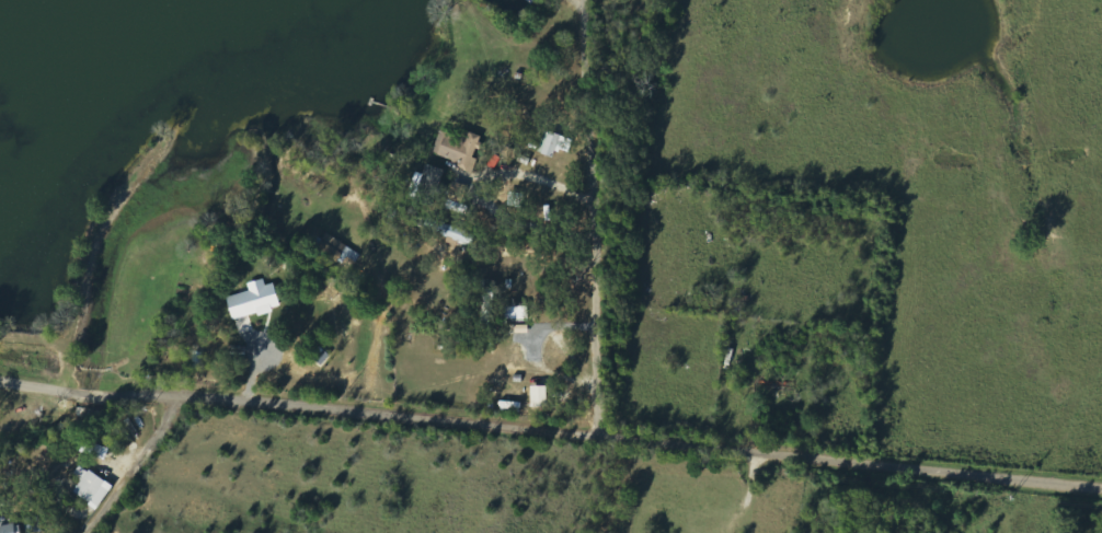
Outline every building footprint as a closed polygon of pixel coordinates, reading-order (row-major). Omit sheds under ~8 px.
[(434,154),(475,168),(485,137),(463,129),(460,137),(442,131),(434,154)] [(571,153),(575,140),(546,131),(539,153),(557,158),(560,149),(571,153)] [(410,200),(436,205),(444,169),(428,165),(426,174),(416,172),(410,200)] [(425,228),(473,246),(477,236),(429,218),(425,228)] [(230,297),(235,320),(276,312),(275,308),(282,307),(278,283),(268,285),(267,280),(250,283),(252,292),(230,297)] [(530,308),(507,307),(507,320),(530,320),(530,308)] [(533,387),(534,408),(551,408),(550,386),(533,387)] [(108,460),(112,448),(87,440),(84,453),(108,460)] [(101,509),(115,485),(81,466),(76,476),(84,480),(75,495),(101,509)] [(24,524),(0,527),(0,532),(25,532),(24,524)]
